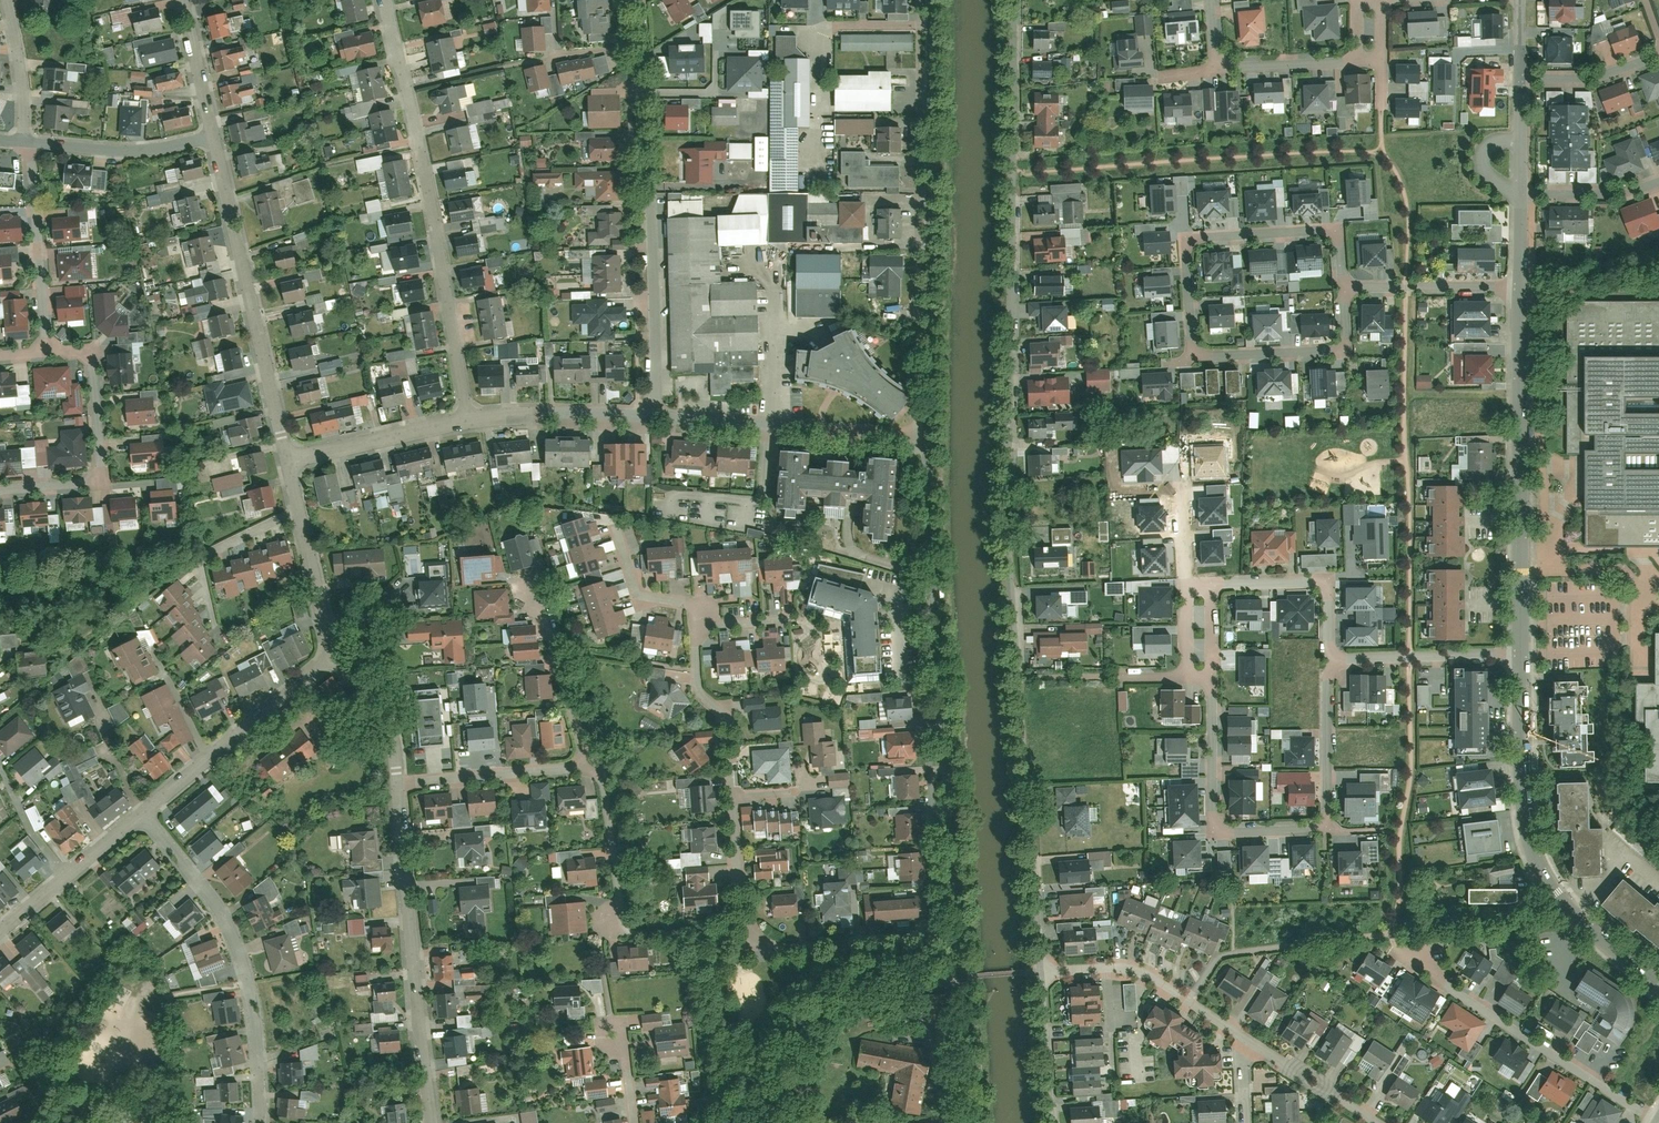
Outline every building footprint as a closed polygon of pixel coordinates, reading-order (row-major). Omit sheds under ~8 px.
[(34,19),(63,20),(63,0),(35,0),(34,19)] [(233,11),(245,8),(243,0),(231,0),(233,11)] [(363,0),(348,0),(340,2),(347,26),(368,21),(363,0)] [(440,0),(418,4),(423,28),(445,24),(440,0)] [(529,14),(550,11),(549,0),(527,0),(529,14)] [(580,19),(582,35),(602,33),(600,17),(597,17),(595,0),(575,2),(577,19),(580,19)] [(677,25),(693,15),(683,0),(664,0),(661,2),(677,25)] [(809,9),(810,0),(784,0),(784,9),(809,9)] [(829,8),(845,9),(845,0),(830,0),(829,8)] [(845,9),(860,9),(860,0),(845,0),(845,9)] [(906,0),(884,0),(884,14),(907,13),(906,0)] [(1111,1),(1111,14),(1128,13),(1127,0),(1111,1)] [(1198,41),(1194,0),(1185,0),(1173,1),(1173,6),(1168,7),(1170,25),(1163,26),(1165,44),(1198,41)] [(1298,12),(1302,12),(1305,31),(1314,29),(1316,41),(1342,37),(1337,3),(1317,6),(1316,0),(1296,0),(1298,12)] [(1576,21),(1577,0),(1553,0),(1553,21),(1576,21)] [(1633,0),(1613,0),(1616,8),(1634,2),(1633,0)] [(1247,1),(1234,2),(1238,42),(1245,42),(1245,47),(1260,45),(1259,36),(1265,35),(1263,7),(1248,8),(1247,1)] [(162,29),(158,9),(129,16),(134,36),(162,29)] [(1416,12),(1418,37),(1451,35),(1449,10),(1416,12)] [(760,12),(730,12),(730,31),(735,31),(735,38),(760,38),(760,12)] [(1134,15),(1136,36),(1152,35),(1151,14),(1134,15)] [(205,18),(210,40),(223,37),(218,15),(205,18)] [(1496,15),(1470,15),(1471,47),(1497,46),(1496,15)] [(495,22),(482,25),(484,34),(497,32),(495,22)] [(1644,47),(1636,25),(1613,34),(1620,55),(1644,47)] [(522,29),(524,53),(540,52),(538,28),(522,29)] [(1548,38),(1549,64),(1573,63),(1572,28),(1557,29),(1558,38),(1548,38)] [(376,56),(372,33),(337,40),(342,63),(376,56)] [(1051,53),(1050,33),(1030,34),(1031,54),(1051,53)] [(841,35),(841,51),(912,51),(912,36),(841,35)] [(770,81),(768,242),(863,243),(863,203),(829,203),(829,193),(799,193),(800,128),(809,129),(810,38),(778,37),(777,59),(785,60),(785,81),(770,81)] [(1457,37),(1457,47),(1469,47),(1470,37),(1457,37)] [(452,39),(426,45),(429,60),(455,54),(452,39)] [(177,62),(172,40),(139,47),(144,70),(177,62)] [(1135,41),(1113,43),(1115,71),(1142,68),(1141,52),(1136,53),(1135,41)] [(695,45),(687,46),(688,72),(704,71),(703,47),(695,47),(695,45)] [(104,61),(115,58),(112,46),(101,49),(104,61)] [(688,72),(687,46),(679,46),(679,48),(670,48),(670,72),(688,72)] [(211,55),(216,73),(229,70),(227,62),(244,58),(242,48),(211,55)] [(455,54),(429,60),(432,75),(459,70),(455,54)] [(590,59),(574,63),(578,82),(595,78),(590,59)] [(760,59),(730,59),(729,75),(760,75),(760,59)] [(1069,70),(1069,59),(1055,59),(1055,70),(1069,70)] [(574,63),(557,67),(561,85),(578,82),(574,63)] [(1053,81),(1051,63),(1031,66),(1034,84),(1053,81)] [(1394,100),(1395,118),(1421,117),(1421,100),(1427,99),(1426,81),(1418,81),(1418,65),(1394,66),(1395,84),(1405,84),(1405,99),(1394,100)] [(1434,95),(1453,95),(1454,65),(1435,65),(1434,95)] [(537,87),(548,85),(543,68),(532,71),(537,87)] [(383,83),(379,69),(356,74),(360,89),(383,83)] [(1491,70),(1471,69),(1470,110),(1490,110),(1491,70)] [(67,72),(44,70),(43,94),(65,96),(67,72)] [(526,90),(537,87),(532,71),(522,74),(526,90)] [(1640,78),(1649,102),(1658,99),(1658,71),(1640,78)] [(867,76),(834,76),(834,110),(889,110),(889,72),(867,72),(867,76)] [(182,89),(179,75),(153,81),(156,94),(182,89)] [(760,75),(729,75),(729,90),(760,90),(760,75)] [(1371,76),(1342,76),(1342,106),(1371,105),(1371,76)] [(1254,83),(1254,105),(1283,104),(1283,82),(1254,83)] [(1627,82),(1601,91),(1608,113),(1635,105),(1627,82)] [(386,98),(383,83),(360,89),(363,104),(386,98)] [(468,83),(436,91),(442,114),(473,107),(468,83)] [(233,85),(219,88),(224,108),(236,106),(235,99),(254,95),(252,86),(233,90),(233,85)] [(1326,85),(1300,86),(1301,113),(1327,112),(1326,85)] [(1153,111),(1152,86),(1122,87),(1123,111),(1153,111)] [(1213,111),(1214,123),(1238,121),(1235,92),(1214,94),(1214,87),(1201,88),(1203,112),(1213,111)] [(535,91),(536,98),(548,95),(547,88),(535,91)] [(1191,120),(1190,95),(1162,97),(1164,122),(1191,120)] [(588,98),(590,128),(621,126),(619,96),(588,98)] [(1057,112),(1056,98),(1033,100),(1034,113),(1039,113),(1040,132),(1035,132),(1036,145),(1059,143),(1058,130),(1053,130),(1052,112),(1057,112)] [(141,102),(124,101),(122,133),(139,134),(141,102)] [(192,127),(188,109),(179,111),(177,104),(151,110),(153,117),(161,115),(165,132),(192,127)] [(1565,107),(1548,107),(1549,141),(1551,141),(1552,172),(1568,172),(1568,138),(1565,138),(1565,107)] [(44,108),(43,130),(67,131),(69,109),(44,108)] [(244,121),(267,118),(266,108),(242,111),(244,121)] [(665,125),(688,126),(689,110),(666,109),(665,125)] [(713,125),(737,125),(737,109),(713,109),(713,125)] [(395,126),(391,111),(368,116),(371,132),(395,126)] [(835,119),(835,134),(874,134),(874,151),(892,151),(892,127),(874,127),(874,119),(835,119)] [(471,123),(445,129),(451,153),(477,146),(471,123)] [(228,126),(232,143),(243,140),(239,124),(228,126)] [(398,141),(395,126),(371,132),(375,147),(398,141)] [(1619,154),(1606,159),(1614,182),(1647,169),(1643,158),(1647,156),(1640,135),(1615,144),(1619,154)] [(590,139),(592,161),(618,160),(617,138),(590,139)] [(1650,145),(1657,166),(1658,166),(1658,142),(1650,145)] [(686,149),(687,184),(706,183),(706,160),(726,160),(725,143),(702,143),(702,149),(686,149)] [(886,195),(899,195),(899,166),(865,166),(865,151),(840,151),(840,174),(848,174),(848,187),(886,187),(886,195)] [(234,156),(239,176),(253,173),(248,153),(234,156)] [(546,167),(545,158),(536,158),(536,167),(546,167)] [(203,176),(199,160),(186,163),(185,160),(178,162),(182,181),(203,176)] [(409,179),(405,161),(382,166),(386,184),(409,179)] [(463,165),(441,170),(445,193),(468,188),(463,165)] [(65,182),(90,185),(92,170),(67,167),(65,182)] [(594,188),(595,200),(619,199),(618,171),(574,173),(575,189),(594,188)] [(0,172),(0,189),(15,190),(16,173),(0,172)] [(562,185),(562,173),(532,173),(532,185),(562,185)] [(412,197),(409,179),(386,184),(389,202),(412,197)] [(1342,181),(1344,207),(1364,205),(1364,214),(1376,213),(1375,197),(1367,198),(1366,179),(1342,181)] [(1172,182),(1146,185),(1149,217),(1175,214),(1172,182)] [(1227,187),(1193,190),(1195,215),(1229,213),(1227,187)] [(1290,188),(1291,215),(1320,213),(1319,187),(1290,188)] [(1245,192),(1247,220),(1276,218),(1274,190),(1245,192)] [(255,198),(262,229),(281,225),(273,193),(255,198)] [(196,198),(177,202),(182,228),(206,222),(203,210),(199,211),(196,198)] [(1621,209),(1632,236),(1658,226),(1658,214),(1657,215),(1650,198),(1621,209)] [(445,205),(449,224),(474,219),(471,200),(445,205)] [(668,201),(673,373),(710,372),(711,395),(730,395),(730,382),(756,381),(754,287),(720,288),(719,249),(758,247),(757,215),(702,216),(702,200),(668,201)] [(587,233),(588,246),(610,244),(609,236),(616,236),(614,213),(610,213),(610,205),(581,207),(582,217),(595,216),(596,232),(587,233)] [(1054,224),(1053,205),(1034,206),(1035,225),(1054,224)] [(1551,208),(1551,228),(1563,228),(1563,237),(1589,236),(1589,207),(1551,208)] [(896,208),(876,208),(876,239),(897,239),(896,208)] [(1458,226),(1491,226),(1491,211),(1458,211),(1458,226)] [(413,234),(409,213),(383,218),(387,239),(413,234)] [(24,240),(21,218),(0,221),(0,243),(24,240)] [(51,222),(54,243),(79,240),(76,219),(51,222)] [(493,220),(479,222),(482,236),(496,233),(493,220)] [(477,228),(450,232),(454,255),(480,251),(477,228)] [(1141,233),(1143,256),(1170,254),(1168,230),(1141,233)] [(1070,261),(1068,237),(1037,239),(1039,263),(1070,261)] [(215,263),(210,238),(187,243),(192,268),(215,263)] [(1384,239),(1357,241),(1359,268),(1385,267),(1384,239)] [(1295,248),(1298,271),(1324,269),(1321,245),(1295,248)] [(419,268),(415,247),(389,251),(392,272),(419,268)] [(1456,247),(1456,271),(1474,272),(1474,248),(1456,247)] [(1474,248),(1474,272),(1491,272),(1492,248),(1474,248)] [(1230,250),(1202,253),(1204,277),(1210,276),(1211,282),(1230,280),(1231,287),(1242,286),(1240,268),(1231,269),(1230,250)] [(1276,250),(1247,252),(1249,275),(1277,273),(1276,250)] [(277,269),(294,266),(292,251),(274,254),(277,269)] [(786,252),(785,316),(842,317),(843,253),(786,252)] [(58,257),(61,281),(91,278),(89,254),(58,257)] [(611,255),(591,256),(592,275),(612,274),(611,255)] [(14,278),(12,257),(0,258),(0,280),(14,278)] [(877,278),(877,298),(897,298),(896,278),(902,278),(902,257),(870,257),(871,278),(877,278)] [(501,258),(483,262),(485,272),(503,269),(501,258)] [(303,272),(306,282),(321,278),(319,268),(303,272)] [(479,270),(459,273),(461,289),(481,286),(479,270)] [(612,274),(592,275),(593,293),(613,292),(612,274)] [(1275,274),(1276,284),(1287,283),(1286,274),(1275,274)] [(1141,277),(1143,300),(1171,298),(1170,275),(1141,277)] [(1035,277),(1035,296),(1053,295),(1052,277),(1035,277)] [(227,300),(222,281),(203,285),(203,288),(184,293),(187,307),(206,302),(206,305),(227,300)] [(425,301),(422,281),(399,285),(402,305),(425,301)] [(1298,291),(1298,281),(1287,281),(1288,291),(1298,291)] [(282,286),(285,302),(305,298),(301,282),(282,286)] [(65,298),(57,299),(58,319),(83,318),(82,299),(84,298),(84,288),(65,289),(65,298)] [(4,302),(6,328),(28,326),(26,300),(20,301),(19,291),(0,293),(0,302),(4,302)] [(304,296),(306,305),(313,304),(315,313),(337,309),(335,299),(322,301),(321,293),(304,296)] [(114,295),(95,297),(98,326),(109,336),(117,335),(128,335),(128,333),(127,316),(120,316),(115,312),(114,295)] [(494,300),(475,304),(478,321),(498,317),(494,300)] [(586,305),(571,306),(572,324),(587,323),(588,335),(598,334),(598,340),(617,339),(617,325),(627,324),(626,307),(606,307),(606,300),(586,300),(586,305)] [(1490,301),(1453,301),(1452,320),(1490,321),(1490,301)] [(1358,303),(1359,334),(1381,333),(1380,302),(1358,303)] [(1029,304),(1030,318),(1044,317),(1044,330),(1070,329),(1069,307),(1052,307),(1052,303),(1029,304)] [(1207,305),(1208,328),(1234,327),(1232,303),(1207,305)] [(1568,304),(1568,453),(1588,453),(1588,543),(1658,543),(1658,304),(1568,304)] [(435,329),(432,312),(409,317),(412,334),(435,329)] [(1151,314),(1155,349),(1176,347),(1173,312),(1151,314)] [(313,313),(287,317),(290,334),(316,330),(313,313)] [(1249,314),(1250,340),(1282,339),(1280,313),(1249,314)] [(1299,314),(1300,337),(1328,335),(1327,313),(1299,314)] [(227,316),(208,320),(212,340),(235,335),(232,321),(228,322),(227,316)] [(498,317),(478,321),(482,339),(501,335),(498,317)] [(1490,321),(1452,320),(1452,339),(1490,340),(1490,321)] [(438,347),(435,329),(412,334),(415,351),(438,347)] [(816,353),(797,352),(795,380),(805,381),(813,382),(823,383),(833,387),(844,391),(852,395),(859,398),(866,403),(873,407),(877,412),(883,418),(886,415),(889,419),(900,408),(906,397),(900,393),(895,390),(890,386),(885,383),(880,379),(875,374),(869,367),(863,360),(859,355),(854,348),(850,342),(847,336),(846,332),(832,338),(835,344),(816,353)] [(128,335),(117,335),(118,344),(133,344),(138,343),(137,333),(128,333),(128,335)] [(1032,340),(1032,367),(1062,366),(1062,340),(1032,340)] [(213,357),(209,341),(198,343),(202,359),(213,357)] [(517,343),(497,344),(497,357),(517,357),(517,343)] [(114,356),(109,356),(110,384),(133,383),(132,354),(134,354),(133,344),(118,344),(114,345),(114,356)] [(315,364),(311,347),(287,352),(290,369),(315,364)] [(242,370),(237,350),(220,354),(224,374),(242,370)] [(1452,352),(1453,383),(1492,382),(1491,351),(1452,352)] [(571,357),(572,383),(590,382),(589,356),(571,357)] [(605,356),(605,380),(624,381),(624,356),(605,356)] [(321,377),(336,372),(335,368),(342,366),(339,357),(317,364),(321,377)] [(553,358),(554,384),(572,383),(571,357),(553,358)] [(1129,373),(1139,372),(1139,363),(1126,363),(1126,369),(1113,369),(1114,379),(1129,378),(1129,373)] [(480,387),(501,386),(500,366),(479,367),(480,387)] [(69,367),(34,370),(36,400),(56,399),(55,394),(68,393),(69,403),(64,403),(64,415),(82,413),(80,384),(71,384),(69,367)] [(1335,367),(1308,369),(1311,400),(1338,398),(1335,367)] [(1287,368),(1255,371),(1257,396),(1290,393),(1287,368)] [(518,384),(538,383),(537,369),(517,369),(518,384)] [(1087,369),(1087,391),(1110,391),(1110,369),(1087,369)] [(1192,373),(1193,386),(1203,386),(1203,395),(1237,393),(1236,370),(1192,373)] [(1175,371),(1143,373),(1145,396),(1176,394),(1175,371)] [(1364,372),(1366,398),(1387,397),(1385,371),(1364,372)] [(419,399),(441,394),(437,374),(415,378),(419,399)] [(16,375),(0,376),(0,398),(18,397),(18,407),(31,406),(29,385),(17,386),(16,375)] [(1416,375),(1416,389),(1431,389),(1431,375),(1416,375)] [(398,376),(377,382),(383,408),(405,402),(398,376)] [(305,400),(329,396),(326,378),(302,382),(305,400)] [(1050,381),(1051,403),(1069,402),(1068,380),(1050,381)] [(205,389),(209,415),(254,407),(250,381),(205,389)] [(1032,382),(1033,404),(1051,403),(1050,381),(1032,382)] [(126,403),(127,425),(154,423),(152,401),(155,401),(154,391),(139,392),(140,402),(126,403)] [(352,408),(311,416),(314,434),(355,425),(352,408)] [(222,425),(226,446),(262,440),(256,413),(235,416),(237,422),(222,425)] [(1029,418),(1031,442),(1053,439),(1052,434),(1072,432),(1070,413),(1029,418)] [(83,417),(75,416),(74,425),(83,425),(83,417)] [(48,439),(36,440),(36,446),(37,464),(49,464),(49,468),(87,465),(85,427),(62,429),(63,445),(49,446),(48,439)] [(138,442),(127,443),(129,461),(144,460),(145,469),(161,467),(157,432),(138,434),(138,442)] [(1489,434),(1458,435),(1459,468),(1451,468),(1452,480),(1491,479),(1489,434)] [(528,441),(512,443),(515,463),(531,460),(528,441)] [(565,441),(544,441),(544,466),(565,466),(565,441)] [(587,441),(565,441),(565,466),(587,466),(587,441)] [(706,443),(671,441),(669,467),(749,473),(750,448),(706,445),(706,443)] [(512,443),(496,445),(499,465),(515,463),(512,443)] [(479,444),(461,448),(465,467),(483,464),(479,444)] [(622,444),(601,445),(601,477),(622,477),(622,444)] [(642,444),(622,444),(622,477),(643,477),(642,444)] [(36,446),(20,447),(20,449),(0,451),(0,474),(22,472),(22,468),(38,467),(37,464),(36,446)] [(1225,446),(1195,447),(1196,477),(1227,476),(1225,446)] [(427,447),(410,451),(415,470),(432,465),(427,447)] [(461,448),(442,452),(446,471),(465,467),(461,448)] [(263,449),(240,456),(245,475),(269,468),(263,449)] [(801,452),(771,450),(766,508),(776,508),(775,515),(786,516),(787,509),(796,510),(797,496),(816,497),(815,505),(837,507),(838,498),(857,499),(855,529),(862,530),(862,538),(880,540),(880,534),(886,535),(891,458),(861,456),(860,470),(841,468),(842,460),(818,459),(817,467),(800,465),(801,452)] [(410,451),(393,456),(398,474),(415,470),(410,451)] [(1050,451),(1029,453),(1031,473),(1052,471),(1050,451)] [(1152,473),(1161,473),(1160,451),(1122,452),(1123,482),(1152,481),(1152,473)] [(1429,471),(1429,457),(1415,457),(1415,471),(1429,471)] [(382,459),(367,462),(371,482),(386,479),(382,459)] [(367,462),(352,465),(356,485),(371,482),(367,462)] [(337,470),(310,478),(318,505),(345,497),(337,470)] [(240,474),(214,479),(218,498),(244,492),(240,474)] [(178,478),(159,479),(159,489),(151,489),(153,520),(180,518),(178,478)] [(449,479),(425,485),(428,497),(452,491),(449,479)] [(270,484),(245,490),(251,513),(276,507),(270,484)] [(1456,486),(1428,486),(1428,510),(1457,510),(1456,486)] [(86,491),(61,493),(63,517),(88,515),(86,491)] [(107,499),(100,500),(101,518),(134,515),(133,493),(107,495),(107,499)] [(385,495),(374,498),(377,509),(388,506),(385,495)] [(42,497),(17,499),(19,522),(44,520),(45,529),(57,528),(56,509),(43,510),(42,497)] [(1201,524),(1225,523),(1224,498),(1200,500),(1201,524)] [(3,526),(3,531),(12,530),(11,517),(2,517),(1,503),(0,503),(0,526),(3,526)] [(1364,504),(1343,505),(1343,525),(1352,525),(1353,545),(1362,544),(1363,560),(1389,560),(1387,518),(1365,519),(1364,504)] [(1140,532),(1164,531),(1163,506),(1139,507),(1140,532)] [(1457,510),(1428,510),(1429,534),(1457,534),(1457,510)] [(1388,517),(1388,525),(1397,525),(1397,517),(1388,517)] [(1336,519),(1314,520),(1315,547),(1338,546),(1336,519)] [(568,537),(587,532),(584,520),(564,526),(568,537)] [(1107,540),(1107,522),(1098,522),(1098,540),(1107,540)] [(1251,531),(1252,564),(1286,563),(1286,549),(1293,548),(1292,530),(1283,531),(1284,536),(1272,536),(1272,531),(1251,531)] [(571,549),(590,544),(587,532),(568,537),(571,549)] [(1457,534),(1429,534),(1429,558),(1457,558),(1457,534)] [(531,565),(522,535),(502,541),(511,571),(531,565)] [(294,567),(287,540),(266,545),(268,550),(250,555),(251,560),(232,565),(233,568),(215,573),(222,599),(241,594),(240,590),(259,585),(258,581),(276,576),(275,572),(294,567)] [(1201,564),(1224,563),(1223,541),(1200,542),(1201,564)] [(574,561),(594,556),(590,544),(571,549),(574,561)] [(1142,574),(1167,573),(1166,547),(1140,549),(1142,574)] [(649,549),(649,569),(662,569),(662,549),(649,549)] [(662,549),(662,569),(675,569),(675,549),(662,549)] [(749,549),(736,550),(739,584),(752,583),(749,549)] [(736,550),(724,551),(727,585),(739,584),(736,550)] [(724,551),(712,552),(714,586),(727,585),(724,551)] [(341,578),(386,574),(385,552),(339,556),(341,578)] [(712,552),(699,553),(702,587),(714,586),(712,552)] [(1335,553),(1299,555),(1300,572),(1327,571),(1327,567),(1336,567),(1335,553)] [(492,579),(491,555),(461,557),(462,586),(479,585),(479,580),(492,579)] [(577,573),(597,567),(594,556),(574,561),(577,573)] [(1038,580),(1074,578),(1073,558),(1037,560),(1038,580)] [(870,597),(864,597),(865,592),(858,590),(863,572),(820,559),(807,602),(845,614),(849,673),(875,671),(870,597)] [(791,560),(778,562),(781,581),(794,580),(791,560)] [(778,562),(765,564),(767,583),(781,581),(778,562)] [(1457,568),(1429,568),(1430,592),(1458,592),(1457,568)] [(439,579),(416,582),(420,606),(442,603),(439,579)] [(1138,593),(1138,617),(1171,616),(1170,586),(1149,587),(1149,581),(1129,581),(1130,593),(1138,593)] [(1104,595),(1123,595),(1123,582),(1104,583),(1104,595)] [(185,653),(199,668),(218,651),(205,637),(207,634),(194,620),(198,616),(186,603),(190,600),(174,583),(160,596),(174,611),(168,617),(181,631),(176,636),(189,649),(185,653)] [(586,601),(606,596),(602,584),(583,590),(586,601)] [(1376,585),(1343,585),(1343,612),(1356,612),(1356,619),(1372,619),(1372,610),(1376,610),(1376,585)] [(508,616),(506,590),(476,592),(478,619),(508,616)] [(1458,592),(1430,592),(1430,616),(1458,616),(1458,592)] [(1034,595),(1035,612),(1054,610),(1053,594),(1034,595)] [(1287,621),(1287,631),(1311,630),(1310,594),(1286,595),(1286,602),(1277,602),(1277,621),(1287,621)] [(590,613),(609,608),(606,596),(586,601),(590,613)] [(1237,603),(1237,624),(1263,623),(1263,633),(1272,632),(1271,613),(1263,613),(1262,602),(1237,603)] [(392,624),(398,624),(398,619),(415,618),(414,605),(391,606),(392,624)] [(593,625),(612,619),(609,608),(590,613),(593,625)] [(1458,616),(1430,616),(1430,640),(1458,640),(1458,616)] [(459,619),(424,625),(428,647),(443,645),(446,662),(466,658),(459,619)] [(596,636),(615,631),(612,619),(593,625),(596,636)] [(1372,619),(1356,619),(1356,628),(1343,628),(1343,646),(1376,646),(1376,627),(1372,627),(1372,619)] [(1039,641),(1040,663),(1061,661),(1061,653),(1085,651),(1085,644),(1102,643),(1101,625),(1066,626),(1066,634),(1056,635),(1057,640),(1039,641)] [(649,626),(645,642),(657,645),(661,629),(649,626)] [(1141,643),(1142,654),(1168,653),(1168,635),(1151,636),(1151,626),(1131,627),(1131,643),(1141,643)] [(536,642),(535,628),(512,629),(513,644),(536,642)] [(661,629),(657,645),(669,648),(673,632),(661,629)] [(17,647),(17,633),(0,634),(0,648),(17,647)] [(270,650),(280,671),(293,665),(291,661),(306,654),(296,633),(283,639),(285,643),(270,650)] [(1637,684),(1637,722),(1649,722),(1649,781),(1658,781),(1658,635),(1656,635),(1656,684),(1647,684),(1637,684)] [(785,670),(784,648),(777,648),(776,639),(763,640),(764,649),(757,650),(758,672),(785,670)] [(127,668),(133,683),(148,676),(132,640),(111,649),(120,671),(127,668)] [(537,657),(536,642),(513,644),(514,658),(537,657)] [(718,675),(745,673),(743,650),(736,651),(736,642),(723,643),(724,652),(716,653),(718,675)] [(1244,650),(1244,687),(1265,687),(1265,650),(1244,650)] [(712,652),(708,652),(703,652),(703,661),(712,661),(712,652)] [(48,675),(47,655),(16,656),(17,677),(48,675)] [(266,684),(257,665),(231,676),(240,695),(266,684)] [(1485,670),(1456,670),(1456,691),(1485,690),(1485,670)] [(447,673),(447,684),(456,684),(456,673),(447,673)] [(1367,674),(1348,674),(1349,691),(1343,691),(1343,712),(1351,712),(1351,703),(1367,703),(1367,674)] [(526,675),(527,700),(543,699),(542,675),(526,675)] [(86,677),(53,692),(67,725),(89,716),(81,695),(92,690),(86,677)] [(651,681),(648,708),(663,709),(662,715),(677,717),(680,684),(651,681)] [(1556,751),(1556,769),(1580,768),(1580,763),(1589,762),(1588,752),(1583,752),(1582,735),(1589,735),(1588,723),(1584,723),(1584,714),(1577,714),(1577,697),(1582,696),(1582,687),(1573,687),(1573,681),(1549,682),(1549,702),(1545,702),(1546,743),(1551,743),(1552,751),(1556,751)] [(1429,705),(1429,685),(1416,684),(1416,705),(1429,705)] [(487,711),(484,685),(464,687),(466,713),(487,711)] [(165,686),(141,698),(156,728),(169,721),(176,735),(187,730),(165,686)] [(1184,689),(1159,690),(1160,718),(1176,718),(1176,725),(1199,725),(1199,705),(1184,705),(1184,689)] [(221,709),(212,690),(191,699),(200,719),(221,709)] [(1485,690),(1456,691),(1457,711),(1486,711),(1485,690)] [(440,705),(439,692),(415,693),(416,707),(440,705)] [(846,702),(882,701),(881,693),(846,694),(846,702)] [(913,719),(911,697),(887,700),(889,721),(913,719)] [(753,731),(783,728),(781,706),(764,707),(764,698),(743,700),(744,712),(751,711),(753,731)] [(441,719),(440,705),(416,707),(417,721),(441,719)] [(1486,711),(1457,711),(1457,732),(1486,731),(1486,711)] [(1227,716),(1227,752),(1249,753),(1250,716),(1227,716)] [(19,718),(0,735),(0,748),(8,757),(23,744),(34,734),(19,718)] [(442,732),(441,719),(417,721),(418,734),(442,732)] [(561,721),(541,722),(542,747),(563,746),(561,721)] [(816,722),(802,723),(803,744),(810,744),(811,767),(832,766),(831,740),(817,741),(816,722)] [(506,739),(507,759),(536,758),(535,737),(532,737),(531,723),(514,724),(515,739),(506,739)] [(493,751),(492,729),(466,730),(467,752),(493,751)] [(1284,752),(1285,765),(1314,764),(1314,736),(1301,736),(1301,730),(1280,730),(1281,740),(1289,739),(1289,751),(1284,752)] [(1486,731),(1457,732),(1457,752),(1486,752),(1486,731)] [(443,746),(442,732),(418,734),(419,748),(443,746)] [(914,732),(885,734),(887,757),(915,755),(914,732)] [(129,746),(155,780),(172,767),(159,750),(151,756),(139,739),(129,746)] [(1163,739),(1163,763),(1181,763),(1181,777),(1198,777),(1198,762),(1187,762),(1187,739),(1163,739)] [(704,762),(690,742),(675,752),(689,772),(704,762)] [(286,745),(259,761),(269,776),(295,759),(286,745)] [(788,748),(751,752),(753,774),(767,773),(768,783),(791,781),(788,748)] [(49,767),(36,749),(14,765),(27,783),(49,767)] [(1491,769),(1455,773),(1457,791),(1493,787),(1491,769)] [(848,772),(833,773),(833,771),(827,772),(828,788),(849,786),(848,772)] [(1285,805),(1314,805),(1315,772),(1286,772),(1285,805)] [(1350,784),(1351,820),(1379,819),(1377,773),(1360,773),(1361,784),(1350,784)] [(894,776),(897,799),(913,798),(911,774),(894,776)] [(1229,780),(1229,814),(1257,813),(1257,803),(1264,803),(1263,788),(1257,788),(1257,780),(1229,780)] [(533,801),(511,803),(513,826),(545,823),(543,799),(549,798),(548,783),(531,785),(533,801)] [(1196,784),(1165,784),(1165,805),(1196,805),(1196,784)] [(584,807),(583,786),(557,788),(558,809),(584,807)] [(1568,834),(1570,879),(1600,878),(1599,832),(1586,832),(1585,786),(1553,787),(1554,834),(1568,834)] [(132,805),(117,787),(88,810),(103,828),(132,805)] [(689,788),(691,813),(718,810),(717,793),(707,794),(707,787),(689,788)] [(1493,787),(1457,791),(1459,809),(1495,805),(1493,787)] [(1065,838),(1089,837),(1087,807),(1075,807),(1075,788),(1055,789),(1056,812),(1064,811),(1065,838)] [(207,791),(191,805),(202,818),(218,804),(207,791)] [(495,811),(492,791),(467,794),(470,814),(495,811)] [(453,815),(451,795),(424,797),(426,818),(453,815)] [(844,796),(808,798),(809,828),(832,827),(832,823),(845,822),(844,796)] [(60,816),(44,828),(63,852),(90,832),(67,801),(55,810),(60,816)] [(24,810),(34,831),(44,826),(34,805),(24,810)] [(191,805),(176,817),(187,830),(202,818),(191,805)] [(1196,805),(1165,805),(1165,827),(1197,827),(1196,805)] [(795,833),(793,813),(781,814),(781,811),(769,812),(769,808),(756,809),(758,831),(770,830),(771,833),(783,832),(783,834),(795,833)] [(894,814),(897,840),(915,838),(913,812),(894,814)] [(1461,818),(1467,862),(1477,861),(1476,855),(1502,852),(1498,820),(1472,823),(1471,817),(1461,818)] [(714,828),(692,830),(694,853),(716,851),(714,828)] [(370,831),(351,833),(351,837),(342,837),(343,849),(352,848),(353,862),(372,860),(370,831)] [(205,862),(223,846),(211,832),(192,847),(205,862)] [(484,833),(455,836),(458,868),(478,866),(477,854),(485,853),(484,833)] [(1198,838),(1170,840),(1172,869),(1187,868),(1188,873),(1210,871),(1209,859),(1199,859),(1198,838)] [(1361,851),(1335,852),(1337,877),(1362,876),(1361,864),(1377,863),(1376,841),(1360,842),(1361,851)] [(1291,857),(1279,858),(1279,873),(1310,872),(1309,843),(1290,844),(1291,857)] [(1266,847),(1240,848),(1241,875),(1279,873),(1279,858),(1266,859),(1266,847)] [(42,865),(31,850),(12,866),(23,880),(42,865)] [(1230,850),(1216,851),(1218,871),(1231,870),(1230,850)] [(791,868),(790,851),(761,852),(762,865),(757,865),(757,879),(776,879),(776,869),(791,868)] [(915,865),(914,852),(897,854),(899,867),(915,865)] [(160,870),(147,853),(114,878),(127,895),(160,870)] [(230,860),(215,874),(236,896),(251,882),(230,860)] [(598,880),(596,860),(568,862),(570,882),(598,880)] [(1058,863),(1059,885),(1089,883),(1088,862),(1058,863)] [(1495,877),(1514,873),(1512,863),(1481,869),(1484,886),(1497,884),(1495,877)] [(917,878),(915,865),(899,867),(900,880),(917,878)] [(709,880),(708,866),(685,868),(686,880),(690,880),(691,887),(682,888),(683,907),(717,905),(716,884),(704,885),(703,880),(709,880)] [(559,867),(551,867),(552,878),(560,877),(559,867)] [(839,882),(821,883),(823,923),(841,922),(842,928),(854,928),(851,870),(838,871),(839,882)] [(7,905),(19,894),(1,874),(0,875),(0,898),(7,905)] [(376,879),(352,880),(353,909),(378,907),(376,879)] [(1602,909),(1633,936),(1636,932),(1658,951),(1658,907),(1656,910),(1624,883),(1602,909)] [(467,912),(471,935),(487,932),(483,909),(492,907),(489,889),(459,894),(462,913),(467,912)] [(1510,903),(1517,902),(1517,889),(1468,889),(1468,904),(1503,904),(1510,903)] [(1061,919),(1095,916),(1092,893),(1059,896),(1061,919)] [(797,916),(795,896),(771,898),(773,917),(797,916)] [(915,897),(889,899),(890,919),(916,917),(915,897)] [(261,898),(243,907),(254,932),(273,923),(261,898)] [(428,913),(437,912),(436,899),(427,900),(428,913)] [(889,899),(863,901),(865,921),(890,919),(889,899)] [(1180,943),(1211,954),(1220,930),(1187,918),(1184,927),(1156,916),(1158,910),(1129,899),(1120,924),(1147,933),(1144,940),(1176,952),(1180,943)] [(201,916),(189,901),(169,918),(181,933),(201,916)] [(582,903),(548,906),(550,936),(585,933),(582,903)] [(71,926),(63,915),(48,927),(56,938),(71,926)] [(362,918),(347,919),(348,935),(363,934),(362,918)] [(143,923),(132,930),(135,934),(146,926),(143,923)] [(390,928),(371,929),(373,947),(381,946),(381,952),(392,951),(390,928)] [(1096,951),(1095,931),(1062,932),(1063,953),(1096,951)] [(49,953),(34,935),(17,948),(32,966),(49,953)] [(288,937),(262,945),(271,974),(297,966),(288,937)] [(220,954),(215,941),(192,950),(197,963),(220,954)] [(650,969),(648,948),(619,951),(621,972),(650,969)] [(225,967),(220,954),(197,963),(202,976),(225,967)] [(1491,964),(1474,954),(1462,973),(1478,983),(1491,964)] [(1370,955),(1357,974),(1377,987),(1390,968),(1370,955)] [(432,957),(434,981),(447,980),(445,956),(432,957)] [(4,959),(0,963),(0,978),(12,969),(4,959)] [(1599,1010),(1576,1046),(1589,1054),(1592,1049),(1597,1052),(1608,1036),(1617,1042),(1634,1017),(1636,1011),(1636,1006),(1634,1003),(1631,999),(1586,969),(1571,992),(1599,1010)] [(1226,971),(1216,988),(1239,1001),(1249,984),(1226,971)] [(367,974),(332,976),(332,983),(351,982),(351,993),(368,992),(367,974)] [(1406,975),(1389,1001),(1406,1011),(1422,985),(1406,975)] [(601,978),(582,980),(582,989),(590,988),(591,993),(602,992),(601,978)] [(397,997),(395,982),(376,985),(379,1000),(397,997)] [(1268,982),(1247,1014),(1263,1025),(1273,1010),(1277,1013),(1288,995),(1268,982)] [(1123,1011),(1136,1010),(1135,983),(1122,984),(1123,1011)] [(1069,1023),(1101,1021),(1099,984),(1067,986),(1069,1023)] [(1422,985),(1406,1011),(1422,1021),(1438,995),(1422,985)] [(1499,1004),(1518,1017),(1529,999),(1510,987),(1499,1004)] [(580,1008),(579,988),(553,989),(554,1009),(580,1008)] [(435,993),(438,1017),(450,1015),(448,992),(435,993)] [(231,1024),(226,1000),(211,1003),(215,1027),(231,1024)] [(1554,1002),(1545,1019),(1568,1031),(1577,1013),(1554,1002)] [(1451,1003),(1439,1021),(1454,1031),(1448,1039),(1468,1051),(1485,1025),(1451,1003)] [(1150,1025),(1142,1036),(1161,1050),(1168,1040),(1179,1048),(1180,1057),(1169,1058),(1170,1072),(1188,1072),(1189,1084),(1206,1083),(1205,1074),(1217,1073),(1216,1053),(1198,1053),(1197,1035),(1177,1022),(1179,1019),(1163,1008),(1160,1012),(1152,1006),(1142,1019),(1150,1025)] [(656,1028),(660,1058),(691,1054),(687,1024),(664,1027),(662,1013),(641,1016),(643,1030),(656,1028)] [(1281,1037),(1300,1051),(1309,1038),(1306,1035),(1315,1022),(1304,1014),(1296,1027),(1290,1023),(1281,1037)] [(1332,1029),(1314,1054),(1332,1067),(1350,1041),(1332,1029)] [(584,1031),(584,1043),(594,1043),(594,1031),(584,1031)] [(1402,1056),(1415,1036),(1407,1032),(1395,1052),(1402,1056)] [(400,1049),(398,1033),(378,1034),(379,1051),(400,1049)] [(563,1044),(584,1043),(583,1034),(563,1035),(563,1044)] [(457,1035),(442,1038),(446,1057),(461,1054),(457,1035)] [(926,1050),(862,1036),(856,1065),(894,1073),(887,1105),(913,1111),(926,1050)] [(237,1063),(230,1037),(214,1042),(221,1067),(237,1063)] [(1071,1066),(1073,1095),(1099,1093),(1096,1066),(1102,1066),(1099,1040),(1075,1042),(1077,1065),(1071,1066)] [(1356,1067),(1378,1080),(1394,1056),(1371,1042),(1356,1067)] [(1494,1060),(1513,1074),(1525,1057),(1506,1043),(1494,1060)] [(299,1047),(299,1060),(318,1059),(318,1046),(299,1047)] [(565,1049),(568,1077),(594,1075),(591,1047),(565,1049)] [(1429,1060),(1434,1068),(1442,1062),(1437,1055),(1429,1060)] [(278,1064),(279,1084),(293,1083),(291,1063),(278,1064)] [(196,1085),(212,1084),(211,1069),(201,1070),(201,1077),(195,1077),(196,1085)] [(1541,1091),(1563,1105),(1575,1087),(1553,1073),(1541,1091)] [(1396,1078),(1385,1098),(1406,1110),(1417,1091),(1396,1078)] [(586,1100),(609,1097),(607,1079),(584,1082),(586,1100)] [(673,1079),(658,1081),(660,1095),(650,1097),(653,1118),(688,1113),(685,1097),(676,1098),(673,1079)] [(237,1101),(237,1082),(222,1082),(222,1101),(237,1101)] [(458,1089),(461,1113),(480,1111),(477,1087),(458,1089)] [(1296,1092),(1271,1093),(1272,1112),(1297,1111),(1296,1092)] [(1431,1122),(1441,1122),(1454,1101),(1441,1094),(1436,1103),(1428,1099),(1418,1116),(1431,1122)] [(16,1096),(0,1103),(0,1122),(23,1113),(16,1096)] [(292,1099),(277,1098),(277,1117),(291,1117),(292,1099)] [(1595,1122),(1612,1122),(1619,1112),(1599,1100),(1588,1118),(1595,1122)] [(1226,1101),(1199,1102),(1200,1122),(1202,1122),(1227,1122),(1226,1101)] [(401,1106),(387,1108),(389,1122),(403,1122),(401,1106)] [(1071,1122),(1098,1122),(1098,1109),(1071,1109),(1071,1122)] [(522,1122),(537,1122),(535,1110),(521,1112),(522,1122)] [(1272,1112),(1272,1122),(1297,1122),(1297,1111),(1272,1112)]
